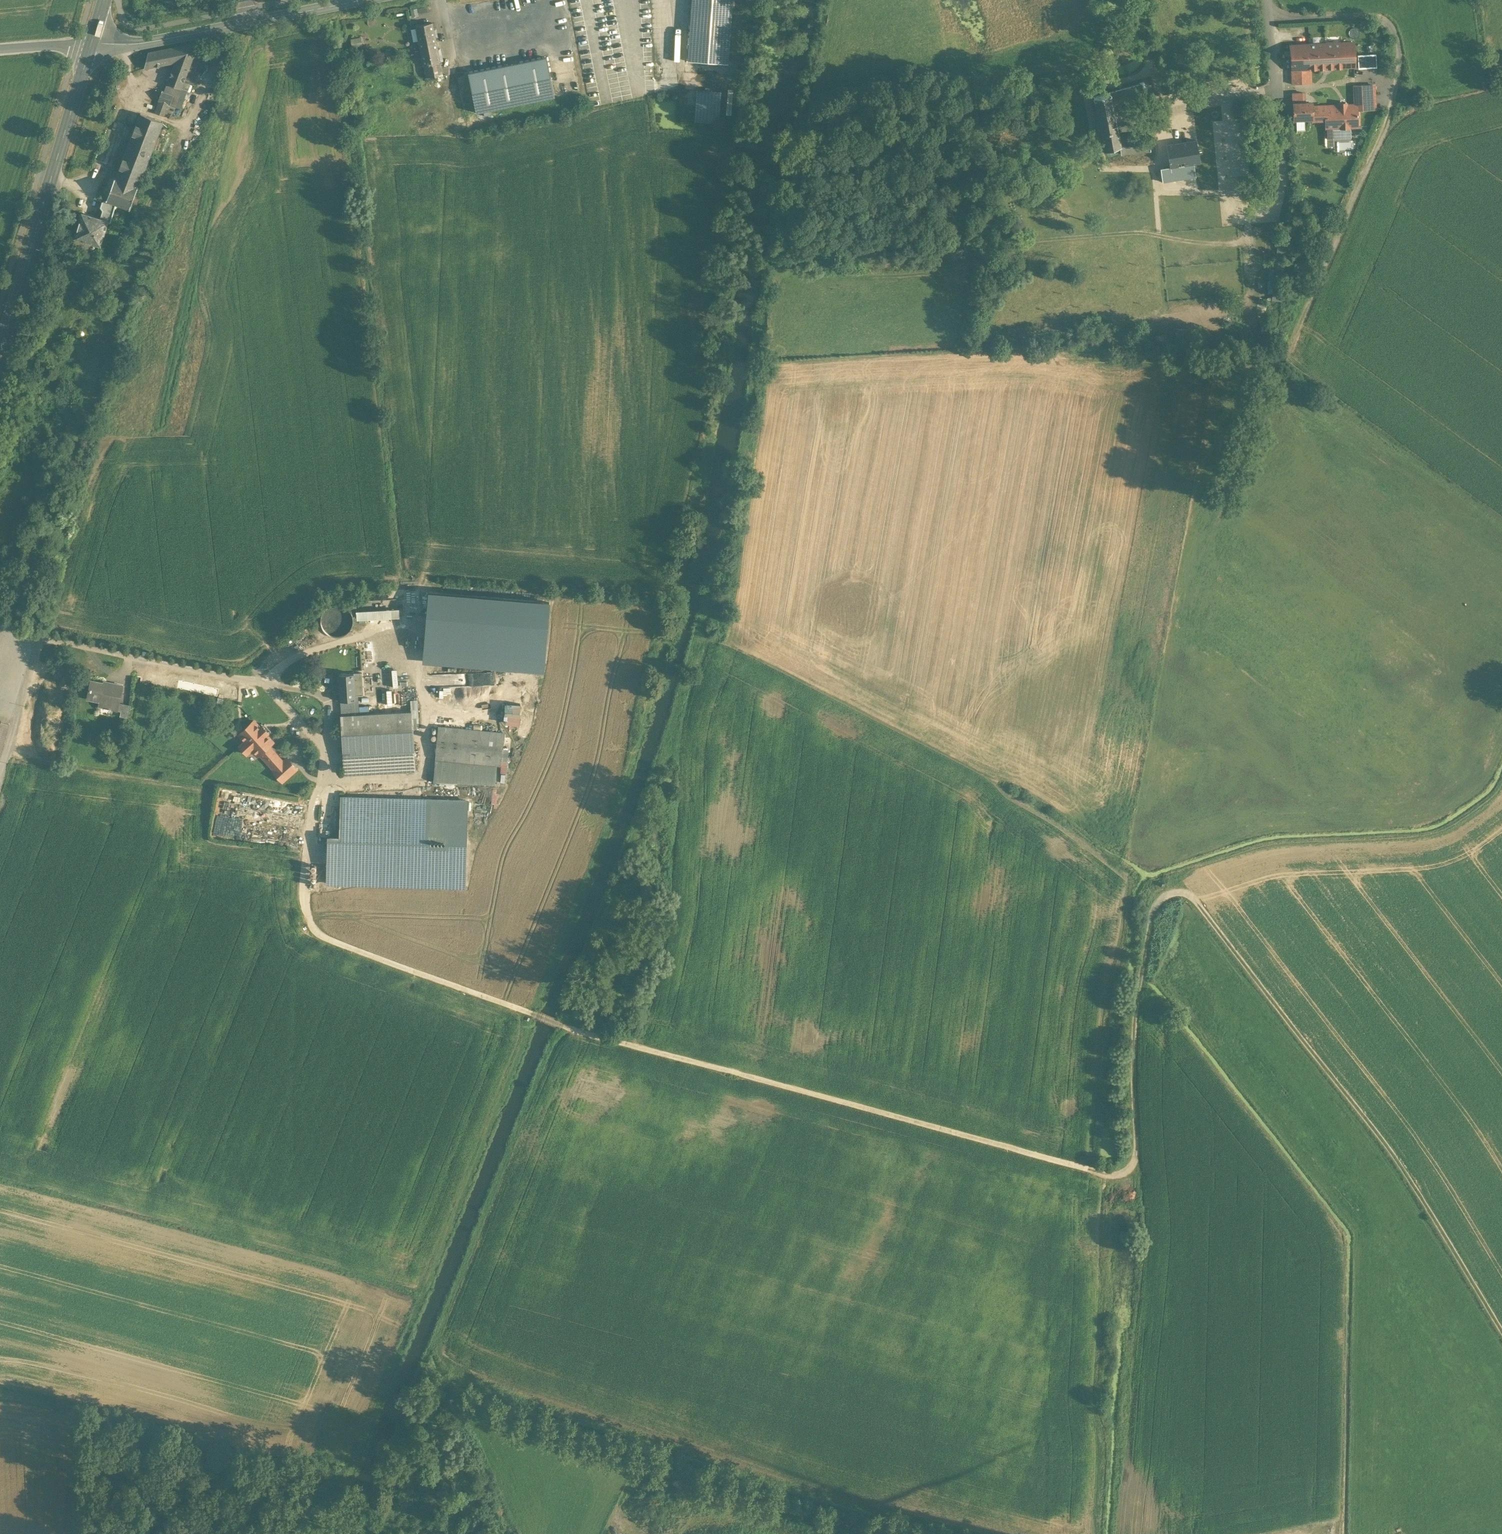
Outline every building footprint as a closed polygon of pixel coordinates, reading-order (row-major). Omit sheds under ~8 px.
[(688,61),(728,63),(732,0),(692,0),(688,61)] [(433,22),(416,26),(424,65),(441,62),(433,22)] [(360,37),(351,39),(353,49),(362,47),(360,37)] [(198,42),(148,52),(144,68),(175,62),(167,83),(167,84),(181,89),(182,88),(184,81),(196,50),(198,43),(198,42)] [(1352,45),(1284,48),(1286,86),(1315,85),(1314,71),(1353,69),(1352,45)] [(196,50),(184,81),(190,83),(194,84),(205,54),(196,50)] [(547,57),(468,73),(476,112),(555,96),(547,57)] [(441,62),(424,65),(426,78),(443,75),(441,62)] [(190,83),(184,81),(182,88),(186,90),(176,107),(181,109),(190,83)] [(181,89),(167,84),(167,83),(165,82),(158,100),(159,101),(176,107),(186,90),(182,88),(181,89)] [(1110,94),(1094,99),(1103,154),(1119,150),(1120,157),(1149,153),(1150,138),(1120,137),(1115,108),(1148,101),(1143,86),(1111,96),(1110,94)] [(1348,104),(1322,105),(1322,122),(1323,133),(1355,132),(1354,113),(1374,112),(1373,86),(1347,87),(1348,104)] [(721,91),(697,89),(695,120),(719,122),(721,91)] [(1293,120),(1322,122),(1322,105),(1308,106),(1307,100),(1292,104),(1293,120)] [(176,107),(159,101),(154,112),(169,118),(176,107)] [(120,168),(116,178),(139,186),(163,122),(141,113),(120,168)] [(1188,155),(1167,158),(1168,168),(1159,170),(1162,187),(1193,182),(1188,155)] [(116,178),(115,177),(106,199),(106,200),(116,204),(130,209),(139,186),(116,178)] [(116,204),(106,200),(106,199),(103,201),(101,206),(103,210),(100,218),(108,220),(108,221),(110,221),(109,221),(111,222),(116,204)] [(100,218),(84,213),(84,212),(82,212),(82,213),(82,214),(79,215),(78,219),(80,221),(78,227),(75,228),(74,232),(76,235),(75,235),(75,237),(101,244),(108,221),(108,220),(100,218)] [(552,599),(430,589),(424,661),(546,670),(552,599)] [(399,610),(356,612),(357,621),(400,619),(399,610)] [(494,672),(474,672),(474,674),(471,674),(471,682),(494,683),(494,672)] [(362,673),(338,675),(340,702),(356,701),(356,697),(359,697),(364,697),(362,673)] [(122,685),(104,681),(104,683),(91,681),(88,698),(100,701),(100,703),(110,705),(109,710),(111,710),(111,709),(117,711),(122,685)] [(356,701),(340,702),(340,717),(360,716),(359,697),(356,697),(356,701)] [(131,705),(123,703),(120,716),(128,718),(131,705)] [(520,706),(505,706),(505,715),(520,715),(520,706)] [(360,716),(340,717),(345,778),(416,773),(412,712),(360,716)] [(505,715),(504,725),(520,727),(520,715),(505,715)] [(260,728),(254,720),(239,734),(245,741),(239,745),(247,754),(252,749),(258,756),(260,754),(269,764),(270,763),(275,769),(283,762),(269,746),(273,742),(267,734),(269,732),(263,726),(260,728)] [(504,731),(439,726),(435,783),(495,787),(497,767),(502,767),(504,731)] [(275,769),(273,771),(282,781),(296,768),(287,758),(283,762),(275,769)] [(472,800),(343,796),(342,844),(331,843),(329,886),(469,891),(472,800)]
